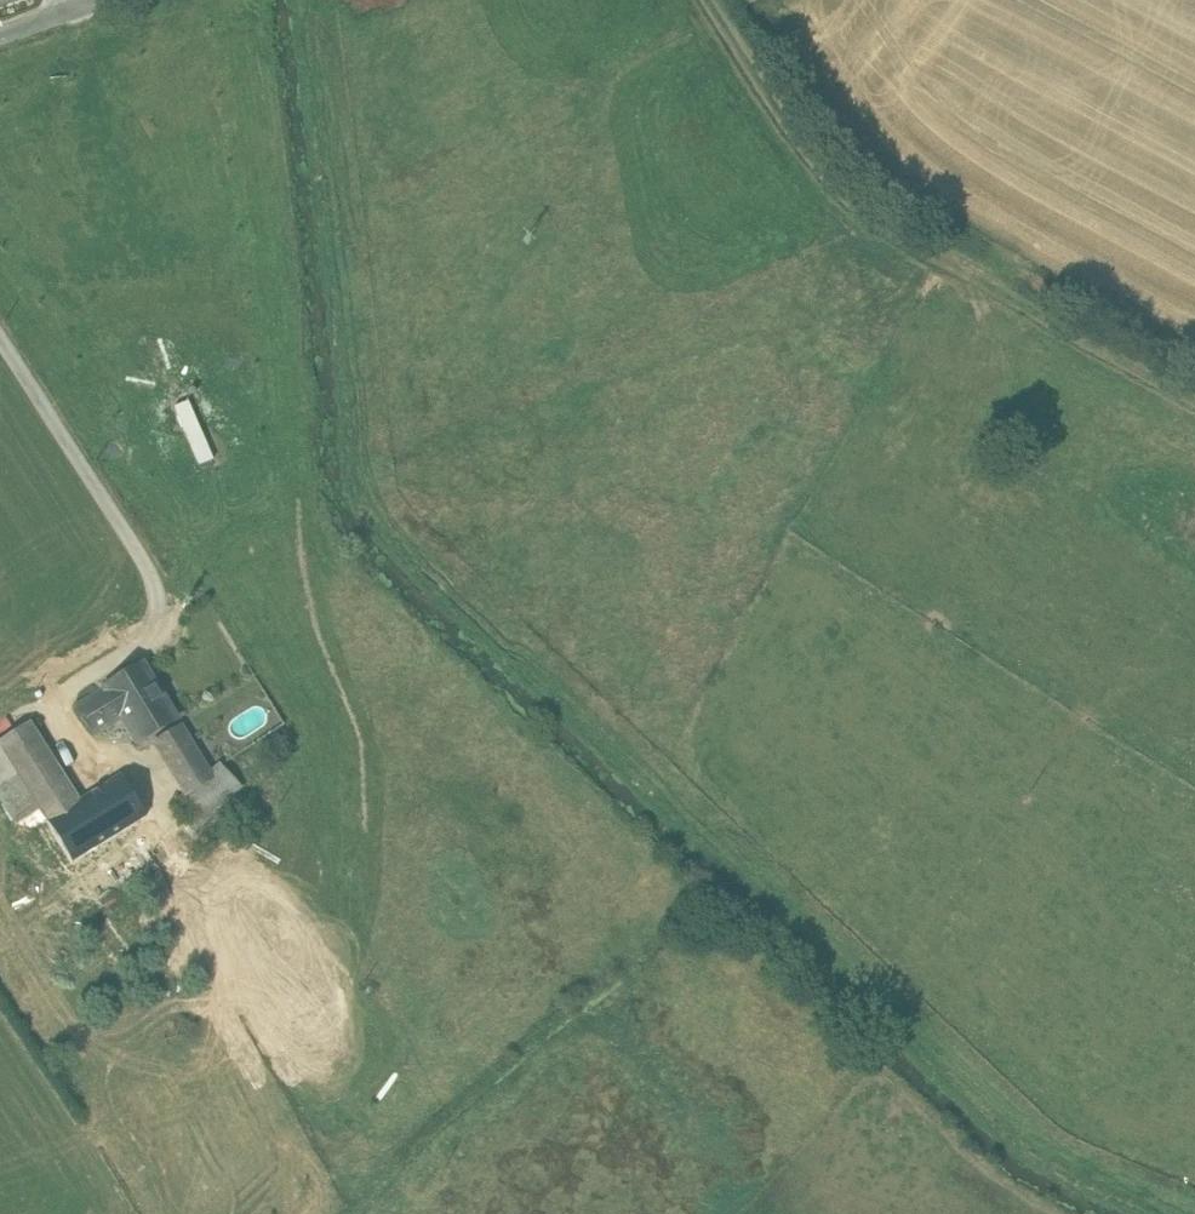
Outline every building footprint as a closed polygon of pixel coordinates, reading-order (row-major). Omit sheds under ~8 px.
[(177,719),(143,664),(105,687),(106,689),(76,707),(94,735),(123,717),(138,743),(177,719)] [(0,741),(0,742),(39,804),(69,785),(29,722),(0,741)] [(209,772),(180,725),(155,740),(188,793),(210,773),(209,772)] [(0,742),(0,797),(14,819),(39,804),(0,742)] [(188,793),(174,806),(194,828),(241,784),(221,762),(209,772),(210,773),(188,793)] [(39,804),(14,819),(49,874),(144,815),(121,777),(80,802),(69,785),(39,804)]
